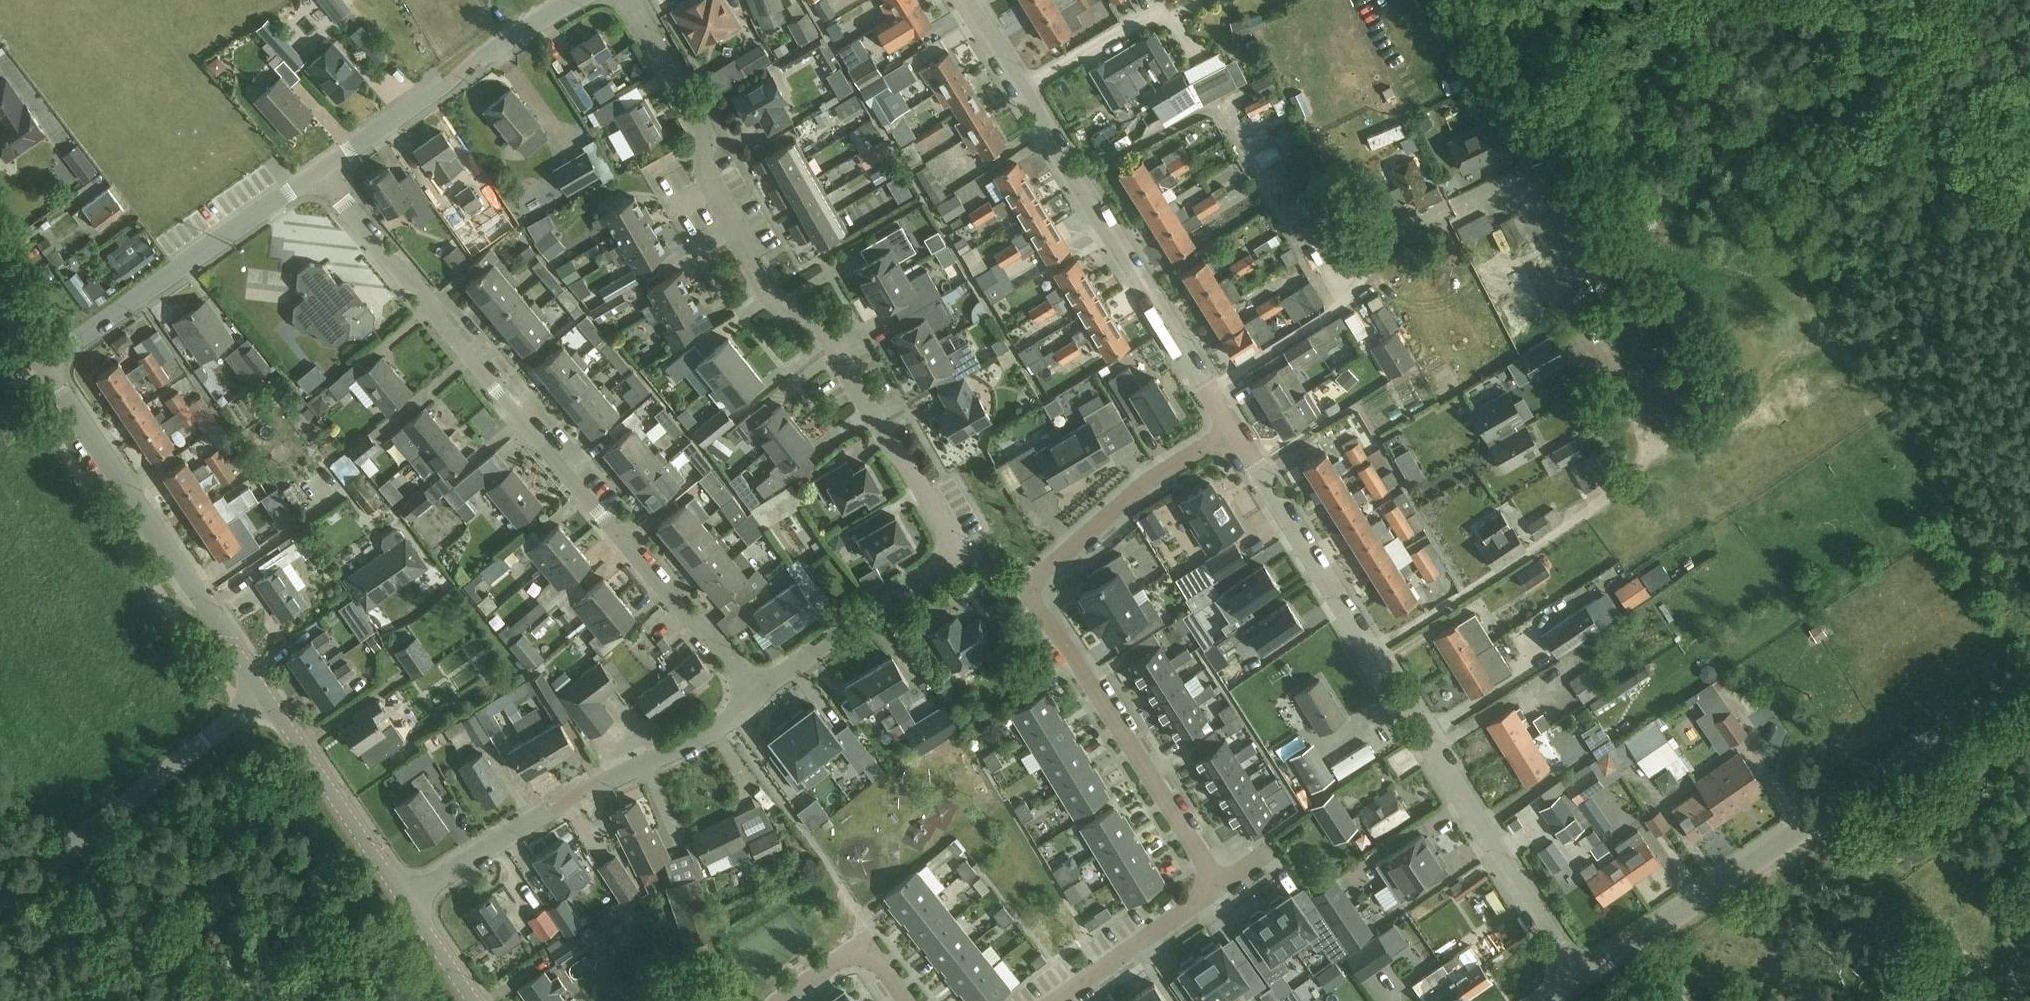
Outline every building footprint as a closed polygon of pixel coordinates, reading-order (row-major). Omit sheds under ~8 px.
[(344,18),(355,6),(349,0),(326,0),(344,18)] [(675,13),(689,36),(688,36),(696,50),(714,40),(712,37),(737,22),(724,0),(693,0),(689,2),(691,4),(675,13)] [(781,6),(783,6),(781,0),(751,0),(756,15),(757,15),(762,29),(786,21),(781,6)] [(828,0),(818,0),(815,2),(824,20),(836,13),(828,0)] [(895,15),(918,1),(917,0),(886,0),(895,15)] [(1024,1),(1036,22),(1072,0),(1026,0),(1024,1)] [(1036,22),(1050,44),(1072,30),(1083,23),(1077,13),(1093,2),(1092,0),(1072,0),(1036,22)] [(918,1),(895,15),(910,39),(932,25),(918,1)] [(788,23),(799,43),(801,42),(803,44),(819,35),(816,31),(818,30),(808,12),(788,23)] [(1237,20),(1240,36),(1251,33),(1247,18),(1237,20)] [(827,26),(834,39),(844,34),(836,21),(827,26)] [(363,46),(371,38),(374,35),(363,23),(352,34),(363,46)] [(619,65),(610,52),(612,51),(599,31),(572,49),(591,77),(601,70),(602,72),(605,70),(607,74),(619,65)] [(1128,48),(1140,66),(1149,61),(1160,79),(1177,69),(1155,32),(1128,48)] [(824,36),(779,62),(783,70),(814,53),(825,73),(828,71),(829,72),(837,67),(835,62),(838,61),(824,36)] [(386,55),(371,38),(363,46),(378,62),(386,55)] [(279,52),(295,70),(305,60),(289,42),(279,52)] [(761,42),(735,58),(746,76),(771,60),(761,42)] [(789,50),(785,42),(774,49),(779,56),(789,50)] [(333,43),(307,67),(337,100),(363,77),(333,43)] [(1140,66),(1128,48),(1090,70),(1112,108),(1140,91),(1129,73),(1140,66)] [(295,70),(279,52),(270,60),(275,66),(274,67),(291,85),(301,77),(294,70),(295,70)] [(941,89),(963,75),(949,52),(927,65),(941,89)] [(219,55),(209,63),(217,73),(223,69),(224,61),(219,55)] [(907,60),(861,88),(882,124),(902,111),(891,93),(917,78),(907,60)] [(853,74),(860,86),(881,73),(874,61),(853,74)] [(635,64),(632,74),(641,77),(645,67),(635,64)] [(1226,65),(1192,82),(1203,104),(1237,87),(1226,65)] [(1230,71),(1238,86),(1247,81),(1239,66),(1230,71)] [(594,102),(571,69),(558,77),(581,111),(582,110),(585,114),(591,110),(588,106),(594,102)] [(723,89),(712,72),(700,80),(710,97),(723,89)] [(1177,73),(1144,93),(1160,120),(1193,100),(1177,73)] [(1283,100),(1271,74),(1248,85),(1254,99),(1259,97),(1264,108),(1283,100)] [(772,75),(734,97),(748,122),(759,116),(769,132),(792,119),(782,103),(787,100),(772,75)] [(963,75),(941,89),(955,111),(977,98),(963,75)] [(1449,79),(1452,91),(1466,87),(1463,75),(1449,79)] [(312,113),(281,78),(256,101),(288,135),(312,113)] [(594,91),(602,103),(621,90),(613,78),(594,91)] [(0,126),(0,147),(8,158),(46,133),(26,103),(24,105),(7,79),(0,83),(0,124),(1,125),(0,126)] [(514,143),(540,122),(511,88),(486,110),(514,143)] [(665,133),(645,98),(627,109),(619,95),(593,110),(602,125),(616,117),(627,137),(629,136),(637,150),(665,133)] [(977,98),(955,111),(969,134),(991,121),(977,98)] [(778,174),(807,158),(797,141),(834,119),(828,108),(780,136),(786,146),(768,156),(753,165),(759,174),(773,166),(778,174)] [(900,144),(915,136),(914,134),(923,128),(917,117),(907,123),(906,122),(892,130),(900,144)] [(872,119),(858,127),(868,143),(881,135),(872,119)] [(1006,144),(991,121),(969,134),(984,158),(1006,144)] [(417,147),(440,130),(434,122),(411,139),(417,147)] [(942,122),(915,138),(920,146),(946,130),(942,122)] [(1486,123),(1448,141),(1464,174),(1502,156),(1486,123)] [(441,131),(416,149),(438,181),(461,165),(453,153),(456,151),(441,131)] [(1259,170),(1283,163),(1280,152),(1290,149),(1286,135),(1251,146),(1259,170)] [(585,150),(553,169),(568,195),(601,176),(604,181),(615,175),(595,140),(583,146),(585,150)] [(925,161),(914,142),(901,150),(912,169),(925,161)] [(876,143),(857,154),(865,168),(884,158),(876,143)] [(98,171),(77,144),(64,154),(85,181),(98,171)] [(1164,161),(1149,170),(1142,159),(1120,173),(1133,195),(1155,181),(1155,180),(1170,171),(1191,159),(1182,145),(1162,157),(1164,161)] [(1532,165),(1556,205),(1578,192),(1554,152),(1532,165)] [(483,168),(475,155),(462,164),(471,177),(483,168)] [(807,158),(778,174),(784,184),(769,192),(773,200),(817,175),(807,158)] [(1194,164),(1191,159),(1170,171),(1174,177),(1194,164)] [(1449,181),(1438,186),(1429,190),(1414,159),(1389,171),(1396,187),(1388,191),(1395,207),(1413,198),(1418,209),(1443,198),(1454,193),(1449,181)] [(995,177),(985,183),(995,201),(1006,194),(1008,197),(1030,184),(1017,162),(995,176),(995,177)] [(946,196),(928,164),(916,171),(935,202),(946,196)] [(403,186),(389,167),(368,182),(389,213),(402,204),(409,214),(430,200),(414,178),(403,186)] [(882,169),(871,175),(876,183),(887,177),(882,169)] [(888,182),(900,202),(914,193),(903,173),(888,182)] [(827,193),(817,175),(773,200),(779,210),(793,201),(798,209),(827,193)] [(1155,181),(1133,195),(1146,215),(1169,202),(1155,181)] [(992,207),(973,219),(977,226),(996,214),(998,218),(1015,208),(1021,218),(1043,204),(1030,184),(1008,197),(992,207)] [(470,185),(439,206),(454,229),(482,210),(479,205),(482,203),(470,185)] [(1169,202),(1146,215),(1159,236),(1217,200),(1216,199),(1227,192),(1223,185),(1212,192),(1212,194),(1193,207),(1196,212),(1190,216),(1183,206),(1175,211),(1169,202)] [(108,188),(83,207),(99,229),(125,210),(108,188)] [(827,193),(798,209),(804,219),(789,227),(794,235),(837,211),(827,193)] [(954,195),(937,205),(946,221),(963,211),(954,195)] [(615,234),(650,213),(645,205),(641,207),(635,196),(604,214),(593,221),(598,229),(608,222),(615,234)] [(1220,206),(1217,200),(1159,236),(1173,257),(1195,243),(1188,232),(1203,222),(1201,218),(1220,206)] [(989,201),(969,213),(973,219),(992,207),(989,201)] [(1014,241),(994,254),(998,261),(1056,225),(1043,204),(1021,218),(1027,229),(1012,238),(1014,241)] [(1486,213),(1458,228),(1466,244),(1494,230),(1499,240),(1505,237),(1510,247),(1524,240),(1522,235),(1524,234),(1521,229),(1532,223),(1525,209),(1500,222),(1501,226),(1494,229),(1486,213)] [(837,211),(794,235),(799,245),(814,236),(819,246),(848,229),(837,211)] [(539,218),(546,230),(555,222),(549,212),(539,218)] [(650,213),(615,234),(621,243),(609,250),(614,259),(657,234),(650,223),(654,221),(650,213)] [(960,216),(950,222),(954,229),(964,222),(960,216)] [(1056,225),(998,261),(1002,268),(1022,256),(1023,258),(1039,248),(1047,261),(1069,247),(1056,225)] [(902,226),(874,242),(880,254),(855,268),(868,291),(903,271),(897,261),(916,250),(909,238),(902,226)] [(551,229),(535,243),(550,261),(566,247),(551,229)] [(1282,240),(1277,233),(1253,248),(1258,255),(1282,240)] [(1323,249),(1340,277),(1365,261),(1348,233),(1323,249)] [(657,234),(614,259),(618,266),(630,259),(636,270),(671,250),(666,242),(663,244),(657,234)] [(117,254),(131,274),(157,255),(143,235),(117,254)] [(55,250),(46,238),(39,243),(47,255),(55,250)] [(971,239),(956,244),(966,276),(982,271),(971,239)] [(96,250),(92,244),(84,249),(89,256),(96,250)] [(444,256),(456,273),(471,262),(459,245),(444,256)] [(524,263),(536,253),(530,245),(517,255),(524,263)] [(1292,265),(1299,260),(1291,247),(1280,254),(1289,269),(1293,267),(1292,265)] [(467,268),(475,277),(467,284),(481,301),(514,274),(491,248),(467,268)] [(600,265),(611,259),(605,249),(597,254),(596,258),(600,265)] [(1250,253),(1230,265),(1238,278),(1258,266),(1250,253)] [(543,278),(551,271),(541,259),(532,266),(543,278)] [(582,276),(572,260),(557,269),(569,284),(582,276)] [(1068,294),(1090,280),(1078,260),(1055,273),(1068,294)] [(1205,260),(1183,274),(1196,295),(1219,281),(1205,260)] [(1002,268),(998,261),(988,266),(989,268),(975,276),(990,303),(1014,288),(1002,268)] [(294,305),(293,320),(302,330),(316,332),(324,342),(338,344),(350,335),(364,337),(374,328),(376,315),(367,303),(364,303),(364,300),(353,286),(339,284),(324,264),(310,263),(299,271),(297,285),(306,296),(294,305)] [(647,291),(654,302),(642,308),(647,316),(690,292),(684,281),(688,279),(683,270),(647,291)] [(908,280),(903,271),(868,291),(881,313),(909,296),(917,309),(941,294),(927,270),(908,280)] [(551,271),(543,278),(553,290),(561,283),(551,271)] [(606,301),(616,296),(615,295),(639,281),(633,271),(600,289),(606,301)] [(96,299),(77,273),(65,281),(84,307),(96,299)] [(519,280),(514,274),(481,301),(495,318),(522,295),(513,285),(519,280)] [(581,299),(591,293),(582,277),(569,284),(581,299)] [(1053,303),(1024,322),(1015,328),(1020,336),(1029,330),(1030,330),(1038,325),(1037,323),(1057,311),(1059,314),(1074,304),(1081,315),(1103,301),(1090,280),(1068,294),(1053,303)] [(1324,302),(1311,280),(1294,292),(1308,313),(1324,302)] [(1219,281),(1196,295),(1209,316),(1232,302),(1219,281)] [(564,288),(557,294),(562,300),(569,294),(564,288)] [(696,303),(690,292),(647,316),(651,324),(663,317),(669,328),(662,332),(672,349),(697,334),(687,318),(704,308),(700,300),(696,303)] [(1373,309),(1384,302),(1378,293),(1367,300),(1373,309)] [(941,294),(917,309),(923,319),(894,336),(902,349),(900,351),(906,361),(939,342),(932,330),(954,317),(941,294)] [(1266,300),(1274,313),(1283,307),(1280,301),(1276,294),(1266,300)] [(522,295),(495,318),(509,334),(541,307),(535,300),(530,304),(522,295)] [(616,296),(606,301),(607,301),(591,310),(599,320),(622,307),(616,296)] [(1024,322),(1053,303),(1049,298),(1028,311),(1031,316),(1024,321),(1024,322)] [(1260,313),(1264,319),(1274,313),(1266,300),(1257,306),(1256,307),(1260,313)] [(1103,301),(1081,315),(1087,326),(1072,335),(1075,339),(1054,352),(1053,349),(1029,363),(1034,371),(1033,372),(1033,373),(1079,345),(1093,336),(1094,336),(1116,322),(1103,301)] [(205,302),(177,322),(203,359),(231,340),(205,302)] [(1232,302),(1209,316),(1222,336),(1245,322),(1237,311),(1232,302)] [(577,303),(570,309),(575,316),(576,317),(583,311),(577,303)] [(1397,326),(1384,305),(1371,313),(1383,334),(1397,326)] [(547,314),(541,307),(509,334),(523,352),(550,329),(542,319),(547,314)] [(1345,314),(1353,332),(1365,326),(1357,308),(1345,314)] [(1245,322),(1222,336),(1236,358),(1273,335),(1260,313),(1245,322)] [(171,315),(161,319),(167,337),(178,334),(171,315)] [(596,344),(605,336),(602,333),(591,320),(588,316),(587,315),(578,323),(596,344)] [(1341,318),(1327,326),(1333,334),(1342,336),(1349,332),(1341,318)] [(973,347),(989,342),(981,319),(965,325),(973,347)] [(1116,322),(1094,336),(1107,358),(1129,344),(1116,322)] [(141,363),(127,372),(120,361),(97,376),(112,398),(134,382),(147,373),(161,363),(175,354),(158,329),(134,346),(142,357),(139,360),(141,363)] [(1415,361),(1397,331),(1371,346),(1389,376),(1415,361)] [(1002,351),(1009,347),(1002,335),(995,339),(1002,351)] [(1284,351),(1293,366),(1318,351),(1309,336),(1284,351)] [(715,384),(746,359),(729,338),(705,358),(695,345),(666,368),(676,381),(698,363),(715,384)] [(1550,338),(1519,356),(1531,377),(1562,359),(1550,338)] [(946,354),(939,342),(906,361),(912,371),(914,370),(922,384),(947,369),(953,380),(962,374),(963,375),(981,364),(975,353),(968,341),(946,354)] [(251,383),(272,364),(253,342),(232,361),(251,383)] [(612,361),(620,354),(610,342),(602,349),(612,361)] [(577,350),(572,354),(563,344),(536,367),(550,384),(583,356),(577,350)] [(1079,345),(1033,373),(1039,383),(1057,373),(1055,369),(1083,351),(1079,345)] [(321,383),(344,365),(331,348),(308,366),(321,383)] [(620,354),(612,361),(622,373),(630,366),(620,354)] [(589,364),(583,356),(550,384),(564,401),(591,378),(584,369),(589,364)] [(161,363),(147,373),(156,386),(182,369),(173,357),(162,364),(161,363)] [(383,357),(367,370),(359,377),(387,411),(411,391),(383,357)] [(746,359),(715,384),(732,405),(763,380),(746,359)] [(1287,365),(1278,371),(1277,369),(1252,384),(1271,414),(1295,398),(1286,384),(1295,378),(1287,365)] [(1129,366),(1119,373),(1109,379),(1128,410),(1138,404),(1154,430),(1157,427),(1159,430),(1168,424),(1167,421),(1177,415),(1167,398),(1170,396),(1164,387),(1161,388),(1155,377),(1141,386),(1129,366)] [(1347,367),(1338,376),(1349,387),(1358,378),(1347,367)] [(962,374),(953,380),(955,382),(940,391),(951,409),(940,415),(954,440),(991,418),(977,394),(975,395),(964,377),(963,375),(962,374)] [(237,390),(244,384),(237,375),(229,381),(237,390)] [(638,375),(630,382),(640,394),(648,388),(638,375)] [(349,385),(341,376),(330,385),(340,398),(351,388),(349,385)] [(591,378),(564,401),(578,417),(610,390),(604,383),(599,387),(591,378)] [(134,382),(112,398),(125,417),(147,402),(134,382)] [(610,390),(578,417),(592,434),(620,412),(611,401),(616,397),(610,390)] [(1295,398),(1271,414),(1283,434),(1321,410),(1308,390),(1295,398)] [(175,413),(189,404),(181,391),(167,400),(175,413)] [(650,391),(634,404),(644,415),(659,403),(650,391)] [(1506,470),(1540,451),(1522,421),(1523,420),(1507,391),(1472,412),(1488,440),(1491,445),(1506,470)] [(1581,391),(1558,405),(1565,415),(1571,412),(1578,423),(1594,414),(1581,391)] [(694,427),(722,407),(714,395),(686,416),(694,427)] [(329,406),(321,396),(312,404),(320,414),(329,406)] [(175,413),(167,418),(138,437),(153,459),(175,444),(168,434),(183,424),(185,426),(199,417),(197,416),(209,408),(202,397),(190,405),(189,404),(175,413)] [(1063,437),(1083,471),(1109,456),(1097,435),(1124,419),(1112,398),(1084,415),(1088,422),(1063,437)] [(147,402),(125,417),(138,437),(167,418),(162,410),(155,414),(147,402)] [(769,449),(798,425),(782,405),(757,425),(749,415),(727,432),(736,443),(745,436),(749,442),(757,435),(769,449)] [(724,408),(693,432),(704,446),(735,422),(724,408)] [(427,455),(449,437),(426,409),(404,427),(392,437),(411,461),(424,450),(427,455)] [(646,424),(642,420),(636,411),(611,433),(617,440),(605,450),(622,471),(650,447),(642,437),(647,433),(642,427),(646,424)] [(669,431),(678,424),(670,413),(660,421),(669,431)] [(1379,446),(1361,418),(1351,424),(1369,453),(1379,446)] [(195,454),(208,437),(222,447),(230,436),(210,422),(189,450),(195,454)] [(684,431),(678,424),(669,431),(675,438),(684,431)] [(798,425),(769,449),(779,462),(770,470),(772,473),(756,486),(764,496),(789,481),(799,474),(792,464),(815,445),(798,425)] [(348,448),(360,463),(380,447),(368,432),(348,448)] [(424,450),(411,461),(414,464),(407,470),(412,476),(432,460),(443,474),(446,477),(467,459),(449,437),(427,455),(424,450)] [(716,437),(709,448),(721,456),(728,445),(716,437)] [(1083,471),(1063,437),(1038,452),(1033,445),(1008,460),(1020,481),(1045,466),(1057,487),(1083,471)] [(1356,463),(1367,456),(1355,437),(1343,445),(1356,463)] [(1575,439),(1553,451),(1562,466),(1583,454),(1575,439)] [(692,440),(683,447),(690,456),(700,449),(692,440)] [(656,454),(650,447),(622,471),(636,488),(664,464),(664,463),(668,460),(660,450),(656,454)] [(368,516),(383,505),(341,448),(327,459),(368,516)] [(1423,475),(1408,448),(1393,456),(1408,484),(1423,475)] [(218,449),(205,458),(214,471),(227,462),(218,449)] [(700,449),(690,456),(690,457),(704,475),(713,468),(700,449)] [(1583,459),(1595,481),(1605,475),(1605,474),(1617,467),(1607,449),(1596,455),(1595,453),(1583,459)] [(496,450),(453,486),(454,486),(445,494),(466,520),(476,512),(466,500),(484,484),(517,524),(541,503),(513,470),(496,450)] [(1317,487),(1339,473),(1326,452),(1304,466),(1317,487)] [(228,459),(236,474),(246,469),(238,454),(228,459)] [(1569,465),(1585,493),(1597,486),(1581,459),(1569,465)] [(186,460),(164,475),(177,495),(211,473),(204,463),(193,470),(186,460)] [(211,473),(177,495),(191,516),(214,501),(207,490),(221,481),(223,485),(236,476),(227,462),(214,471),(211,473)] [(1367,485),(1380,476),(1372,462),(1358,471),(1367,485)] [(885,496),(866,463),(845,475),(839,464),(813,479),(824,499),(835,493),(844,508),(865,495),(870,504),(885,496)] [(664,464),(636,488),(652,506),(680,482),(664,464)] [(1380,476),(1367,485),(1375,499),(1389,491),(1388,488),(1398,482),(1392,471),(1381,478),(1380,476)] [(1686,483),(1698,490),(1705,479),(1694,472),(1686,483)] [(740,473),(730,481),(749,508),(760,500),(740,473)] [(1339,473),(1317,487),(1329,507),(1352,493),(1339,473)] [(446,477),(443,474),(425,490),(422,486),(399,506),(411,520),(433,502),(434,503),(445,494),(454,486),(453,486),(446,477)] [(1223,496),(1220,498),(1210,483),(1181,501),(1189,514),(1186,516),(1207,551),(1243,529),(1223,496)] [(724,484),(713,493),(723,505),(734,496),(724,484)] [(214,501),(191,516),(205,536),(241,512),(259,500),(250,486),(228,501),(223,495),(214,501)] [(1361,487),(1352,493),(1329,507),(1343,528),(1365,514),(1358,503),(1367,498),(1361,487)] [(734,496),(723,505),(719,508),(730,523),(737,518),(736,518),(746,511),(740,505),(734,496)] [(755,516),(764,527),(778,519),(766,499),(750,509),(752,512),(755,516)] [(1392,526),(1406,517),(1415,512),(1408,502),(1400,507),(1398,504),(1384,513),(1392,526)] [(699,507),(693,511),(686,503),(658,526),(674,545),(702,522),(702,521),(707,517),(699,507)] [(1553,508),(1527,525),(1535,538),(1562,521),(1553,508)] [(241,512),(205,536),(219,557),(223,555),(229,565),(262,543),(241,512)] [(1152,512),(1138,521),(1151,542),(1165,533),(1152,512)] [(1415,512),(1406,517),(1415,531),(1423,526),(1415,512)] [(1511,526),(1502,512),(1478,528),(1487,542),(1481,546),(1495,568),(1526,548),(1511,526)] [(1365,514),(1343,528),(1356,549),(1389,528),(1382,517),(1371,524),(1365,514)] [(860,537),(873,560),(888,552),(893,560),(914,548),(896,515),(875,527),(869,516),(847,529),(854,540),(860,537)] [(755,516),(743,526),(755,540),(767,530),(764,527),(755,516)] [(1406,517),(1392,526),(1399,537),(1390,543),(1396,552),(1406,546),(1402,539),(1415,531),(1406,517)] [(709,530),(702,522),(674,545),(689,563),(721,536),(722,535),(713,525),(709,530)] [(542,569),(574,542),(559,524),(539,541),(531,531),(511,547),(502,554),(511,565),(520,558),(526,565),(533,558),(542,569)] [(292,536),(296,541),(266,562),(273,571),(257,582),(283,619),(306,603),(281,567),(303,552),(305,556),(319,547),(305,527),(292,536)] [(1389,529),(1389,528),(1356,549),(1369,570),(1391,556),(1384,544),(1396,537),(1390,528),(1389,529)] [(382,544),(388,552),(376,560),(348,580),(367,608),(386,595),(385,594),(390,590),(388,587),(411,571),(409,569),(422,560),(405,537),(404,538),(398,530),(395,529),(384,537),(382,544)] [(829,538),(835,549),(841,546),(843,538),(840,532),(829,538)] [(730,546),(721,536),(689,563),(705,582),(733,558),(732,558),(725,549),(730,546)] [(1419,568),(1438,556),(1440,555),(1432,541),(1424,546),(1424,545),(1410,554),(1419,568)] [(574,542),(542,569),(551,580),(543,586),(537,597),(547,609),(548,610),(557,602),(577,586),(570,578),(590,561),(574,542)] [(1166,542),(1158,546),(1168,565),(1176,560),(1166,542)] [(1235,543),(1206,561),(1217,578),(1246,560),(1235,543)] [(741,550),(732,558),(733,558),(705,582),(720,600),(727,594),(736,606),(747,597),(746,597),(768,579),(741,550)] [(1092,619),(1133,594),(1125,582),(1136,576),(1122,553),(1088,575),(1095,571),(1102,582),(1080,595),(1087,606),(1085,607),(1092,619)] [(1391,556),(1369,570),(1382,590),(1404,576),(1413,571),(1407,561),(1398,567),(1391,556)] [(1447,569),(1438,556),(1419,568),(1428,582),(1447,569)] [(787,567),(797,581),(777,595),(797,624),(819,609),(809,595),(818,589),(798,559),(787,567)] [(1551,573),(1541,559),(1517,574),(1527,589),(1551,573)] [(1199,561),(1173,576),(1183,593),(1209,578),(1199,561)] [(1649,567),(1660,584),(1670,577),(1659,561),(1649,567)] [(1224,592),(1214,599),(1228,620),(1221,625),(1227,634),(1255,615),(1250,608),(1264,598),(1279,588),(1271,577),(1263,565),(1224,592)] [(473,575),(481,587),(491,581),(484,568),(473,575)] [(1615,590),(1627,608),(1650,594),(1637,575),(1615,590)] [(1418,598),(1404,576),(1382,590),(1396,612),(1418,598)] [(473,598),(483,591),(473,578),(464,585),(473,598)] [(584,594),(577,586),(557,602),(570,619),(578,612),(587,623),(619,596),(604,578),(584,594)] [(477,603),(486,614),(497,605),(488,594),(477,603)] [(1140,606),(1133,594),(1092,619),(1099,630),(1101,629),(1108,640),(1129,627),(1136,639),(1164,621),(1150,599),(1140,606)] [(755,610),(747,597),(736,606),(751,626),(761,619),(775,639),(797,624),(777,595),(755,610)] [(634,615),(619,596),(587,623),(596,633),(588,640),(602,656),(622,640),(614,631),(634,615)] [(1598,597),(1541,634),(1556,656),(1612,619),(1598,597)] [(351,623),(364,614),(353,599),(340,608),(351,623)] [(1216,641),(1215,641),(1215,642),(1222,651),(1244,637),(1242,634),(1248,631),(1263,652),(1303,626),(1287,602),(1259,621),(1255,615),(1227,634),(1216,641)] [(548,610),(547,609),(528,625),(537,636),(547,628),(545,626),(549,622),(551,624),(556,620),(548,610)] [(1475,612),(1458,623),(1435,637),(1454,667),(1494,643),(1475,612)] [(957,617),(931,633),(953,669),(979,653),(976,649),(992,639),(980,618),(963,628),(957,617)] [(519,634),(518,633),(511,625),(508,622),(498,631),(508,643),(519,634)] [(1201,623),(1191,630),(1204,650),(1205,650),(1204,649),(1214,643),(1201,623)] [(311,640),(312,641),(289,658),(305,681),(329,664),(321,653),(335,643),(325,630),(311,640)] [(524,632),(510,644),(529,668),(544,656),(524,632)] [(1136,643),(1144,654),(1160,644),(1153,633),(1136,643)] [(367,640),(375,650),(381,645),(373,635),(367,640)] [(664,650),(671,645),(663,636),(657,641),(664,650)] [(435,662),(417,637),(395,652),(413,678),(435,662)] [(1512,672),(1494,643),(1454,667),(1473,697),(1512,672)] [(1170,658),(1160,644),(1144,654),(1128,664),(1140,683),(1172,663),(1175,667),(1184,662),(1178,653),(1170,658)] [(1187,647),(1178,653),(1184,662),(1193,656),(1187,647)] [(671,675),(686,692),(711,674),(696,653),(669,672),(671,675)] [(893,656),(869,671),(885,698),(887,702),(893,712),(899,722),(911,714),(897,691),(909,684),(893,656)] [(560,691),(557,693),(590,737),(615,718),(601,699),(619,686),(600,661),(572,682),(560,691)] [(334,671),(329,664),(305,681),(322,705),(346,688),(341,682),(355,673),(347,662),(334,671)] [(1175,667),(1172,663),(1140,683),(1152,702),(1184,681),(1175,667)] [(1712,666),(1706,664),(1701,667),(1699,673),(1702,678),(1707,680),(1713,677),(1715,671),(1712,666)] [(1570,681),(1583,702),(1605,689),(1591,667),(1570,681)] [(1652,674),(1647,667),(1590,704),(1595,712),(1641,683),(1640,681),(1652,674)] [(570,715),(542,671),(529,679),(557,723),(560,721),(570,715)] [(885,698),(869,671),(845,685),(852,697),(842,703),(854,723),(864,717),(861,712),(874,705),(876,709),(887,702),(885,698)] [(560,691),(572,682),(564,673),(552,682),(560,691)] [(686,692),(671,675),(640,698),(653,717),(686,693),(686,692)] [(1719,677),(1711,682),(1716,689),(1723,684),(1719,677)] [(1321,733),(1344,718),(1320,680),(1297,694),(1321,733)] [(1184,681),(1152,702),(1163,720),(1196,699),(1198,703),(1207,698),(1202,689),(1193,695),(1184,681)] [(1216,692),(1211,684),(1202,689),(1207,698),(1216,692)] [(1047,691),(1012,713),(1028,739),(1063,717),(1062,717),(1060,719),(1055,710),(1057,709),(1047,691)] [(1198,703),(1196,699),(1163,720),(1175,739),(1208,718),(1198,703)] [(1731,745),(1747,732),(1724,700),(1707,712),(1715,722),(1705,730),(1714,742),(1723,735),(1731,745)] [(356,745),(382,726),(379,721),(388,714),(379,701),(355,717),(357,720),(344,728),(356,745)] [(490,734),(501,727),(487,704),(476,711),(490,734)] [(1225,723),(1237,715),(1230,704),(1218,712),(1225,723)] [(551,763),(576,748),(560,721),(557,723),(548,728),(536,707),(523,715),(551,763)] [(920,752),(959,729),(946,707),(907,731),(920,752)] [(1520,707),(1514,711),(1512,709),(1489,723),(1509,754),(1528,741),(1531,739),(1520,721),(1527,717),(1520,707)] [(792,722),(821,760),(843,743),(818,708),(808,716),(805,712),(792,722)] [(899,722),(893,712),(882,719),(894,742),(904,754),(914,746),(906,733),(900,723),(899,722)] [(477,745),(489,739),(474,713),(446,730),(451,738),(452,738),(457,747),(473,738),(477,745)] [(1541,733),(1551,726),(1543,714),(1533,720),(1541,733)] [(525,738),(510,747),(527,777),(551,763),(523,715),(518,719),(514,721),(525,738)] [(1063,717),(1028,739),(1044,765),(1078,743),(1076,744),(1071,736),(1073,734),(1063,717)] [(1609,752),(1608,752),(1618,767),(1619,767),(1620,768),(1637,757),(1649,775),(1666,764),(1675,779),(1687,771),(1655,719),(1626,738),(1626,739),(1609,751),(1609,752)] [(1583,729),(1598,755),(1613,747),(1598,721),(1583,729)] [(774,758),(798,790),(806,784),(800,775),(821,760),(792,722),(780,732),(783,735),(773,742),(781,753),(774,758)] [(386,731),(382,726),(356,745),(371,765),(406,742),(394,725),(386,731)] [(1551,726),(1541,733),(1548,745),(1559,739),(1551,726)] [(611,733),(591,739),(594,749),(614,743),(611,733)] [(1225,738),(1193,759),(1205,778),(1237,757),(1240,761),(1249,756),(1243,747),(1235,753),(1225,738)] [(1528,741),(1509,754),(1527,783),(1550,768),(1548,766),(1553,763),(1547,753),(1542,756),(1531,739),(1528,741)] [(1252,742),(1243,747),(1249,756),(1257,750),(1252,742)] [(1089,760),(1078,743),(1044,765),(1060,791),(1094,769),(1094,768),(1091,770),(1086,761),(1089,760)] [(1312,793),(1335,779),(1314,744),(1290,758),(1312,793)] [(1032,748),(1019,753),(1026,773),(1040,768),(1032,748)] [(868,749),(857,757),(874,780),(885,771),(868,749)] [(994,750),(983,757),(987,764),(993,761),(998,758),(994,750)] [(1618,767),(1608,752),(1596,760),(1605,775),(1618,767)] [(475,786),(486,806),(508,793),(484,753),(461,767),(473,787),(475,786)] [(1697,783),(1700,788),(1722,819),(1751,800),(1748,796),(1762,786),(1739,753),(1697,783)] [(1240,761),(1237,757),(1205,778),(1217,796),(1249,775),(1240,761)] [(998,758),(993,761),(987,764),(992,772),(1003,765),(998,758)] [(1589,762),(1563,779),(1577,800),(1603,783),(1589,762)] [(401,782),(413,773),(407,764),(395,772),(401,782)] [(1104,786),(1094,769),(1060,791),(1076,817),(1108,797),(1102,787),(1104,786)] [(1677,783),(1674,780),(1667,769),(1653,779),(1663,793),(1677,783)] [(412,780),(419,790),(398,805),(415,829),(411,831),(422,846),(448,827),(432,805),(442,798),(423,772),(412,780)] [(1267,784),(1258,789),(1249,775),(1217,796),(1228,814),(1261,794),(1263,798),(1272,792),(1267,784)] [(1275,778),(1267,784),(1272,792),(1281,786),(1275,778)] [(840,784),(826,786),(828,800),(841,798),(840,784)] [(1722,819),(1700,788),(1671,808),(1693,839),(1701,834),(1703,837),(1707,838),(1713,834),(1714,830),(1712,826),(1722,819)] [(1539,809),(1563,843),(1591,823),(1566,789),(1539,809)] [(1357,826),(1366,821),(1377,837),(1409,815),(1392,790),(1360,812),(1360,813),(1352,818),(1335,792),(1311,808),(1334,844),(1359,828),(1357,826)] [(1263,798),(1261,794),(1228,814),(1240,833),(1273,812),(1263,798)] [(1607,816),(1591,794),(1578,803),(1594,825),(1607,816)] [(810,828),(829,814),(816,797),(797,811),(810,828)] [(658,877),(653,864),(669,856),(660,839),(657,840),(637,800),(613,812),(621,828),(618,830),(639,871),(644,883),(658,877)] [(735,807),(743,830),(765,823),(758,800),(735,807)] [(1030,809),(1025,801),(1014,808),(1019,816),(1030,809)] [(1030,809),(1019,816),(1023,823),(1034,816),(1030,809)] [(1115,809),(1083,828),(1099,854),(1131,834),(1133,833),(1122,815),(1120,817),(1115,809)] [(1670,825),(1660,810),(1644,821),(1655,836),(1670,825)] [(1521,823),(1515,815),(1506,822),(1512,830),(1521,823)] [(747,843),(734,816),(694,835),(706,861),(728,851),(734,864),(751,855),(746,843),(747,843)] [(788,855),(784,847),(776,828),(748,841),(757,860),(771,854),(776,866),(789,860),(792,868),(805,863),(802,849),(788,855)] [(1036,847),(1047,840),(1039,828),(1028,835),(1036,847)] [(1623,855),(1615,860),(1630,883),(1660,862),(1645,840),(1638,830),(1616,845),(1623,855)] [(1131,834),(1099,854),(1114,879),(1146,860),(1149,858),(1138,841),(1135,842),(1131,834)] [(1425,838),(1423,835),(1377,866),(1388,883),(1434,852),(1432,849),(1435,847),(1428,836),(1425,838)] [(926,862),(930,866),(936,863),(952,851),(955,855),(962,850),(954,839),(926,862)] [(1602,840),(1589,848),(1596,858),(1608,850),(1602,840)] [(560,896),(589,877),(565,841),(536,860),(560,896)] [(1548,866),(1563,855),(1553,841),(1538,852),(1548,866)] [(1436,855),(1434,852),(1388,883),(1400,900),(1446,870),(1444,866),(1447,864),(1439,853),(1436,855)] [(598,868),(621,901),(640,889),(617,855),(598,868)] [(966,859),(956,867),(961,874),(971,866),(966,859)] [(1146,860),(1114,879),(1130,905),(1164,884),(1154,866),(1151,868),(1146,860)] [(1630,883),(1615,860),(1599,871),(1593,861),(1581,870),(1588,880),(1587,880),(1603,902),(1630,883)] [(1064,864),(1053,871),(1057,878),(1068,872),(1064,864)] [(977,873),(971,866),(961,874),(967,881),(977,873)] [(1068,872),(1073,879),(1081,874),(1076,867),(1068,872)] [(497,870),(495,878),(506,882),(509,873),(497,870)] [(903,920),(935,895),(916,871),(887,895),(894,904),(892,905),(903,920)] [(1073,879),(1068,872),(1057,878),(1062,886),(1073,879)] [(698,876),(666,887),(686,947),(687,946),(692,962),(702,959),(698,944),(719,937),(698,876)] [(1338,876),(1311,894),(1330,922),(1357,904),(1338,876)] [(1404,912),(1412,923),(1463,888),(1455,876),(1404,912)] [(1073,902),(1073,903),(1083,896),(1074,883),(1064,889),(1073,902)] [(1272,906),(1268,909),(1293,946),(1308,936),(1316,948),(1335,935),(1315,906),(1305,913),(1291,892),(1285,896),(1281,894),(1271,901),(1272,906)] [(468,912),(490,945),(516,928),(493,895),(468,912)] [(922,944),(954,919),(935,895),(903,920),(904,921),(906,919),(912,927),(910,929),(922,944)] [(567,934),(582,923),(565,898),(550,909),(567,934)] [(1357,904),(1330,922),(1349,951),(1376,932),(1357,904)] [(1009,913),(1004,906),(994,914),(999,921),(1004,917),(1009,913)] [(599,917),(606,929),(620,920),(613,908),(599,917)] [(529,921),(542,940),(560,928),(546,909),(529,921)] [(1293,946),(1268,909),(1264,911),(1260,909),(1250,916),(1250,921),(1245,925),(1259,945),(1248,953),(1268,981),(1288,968),(1279,956),(1293,946)] [(1442,951),(1463,938),(1448,915),(1446,917),(1442,911),(1416,928),(1440,966),(1443,964),(1466,998),(1491,980),(1479,962),(1482,960),(1472,945),(1458,955),(1457,953),(1447,959),(1442,951)] [(793,912),(740,937),(757,974),(810,949),(793,912)] [(1009,913),(1004,917),(999,921),(1004,927),(1014,919),(1009,913)] [(1095,915),(1085,922),(1089,930),(1100,923),(1095,915)] [(944,966),(973,943),(954,919),(922,944),(923,945),(926,942),(932,950),(930,951),(942,968),(944,966)] [(547,947),(558,963),(587,942),(588,943),(598,936),(590,925),(563,944),(559,939),(547,947)] [(903,933),(894,947),(903,953),(912,939),(903,933)] [(1392,957),(1378,936),(1347,958),(1362,979),(1392,957)] [(1200,956),(1227,995),(1239,987),(1246,996),(1265,983),(1246,958),(1237,965),(1221,942),(1216,945),(1213,941),(1201,949),(1204,953),(1200,956)] [(1096,942),(1084,945),(1088,962),(1100,959),(1096,942)] [(963,991),(992,966),(973,943),(944,966),(949,974),(947,976),(960,991),(962,990),(963,991)] [(1600,950),(1587,953),(1590,965),(1603,961),(1600,950)] [(1032,961),(1037,968),(1047,960),(1042,953),(1032,961)] [(1200,956),(1195,960),(1192,956),(1181,964),(1183,968),(1179,971),(1193,991),(1183,998),(1185,1000),(1219,1000),(1227,995),(1200,956)] [(1336,963),(1317,976),(1328,992),(1347,979),(1336,963)] [(1440,966),(1414,984),(1425,1000),(1428,998),(1430,1000),(1461,1000),(1466,998),(1443,964),(1440,966)] [(992,966),(963,991),(969,997),(967,999),(968,1000),(997,1000),(1011,990),(992,966)] [(615,968),(602,974),(610,990),(623,983),(615,968)] [(551,981),(545,972),(521,988),(529,1000),(565,1000),(559,993),(567,988),(558,976),(551,981)] [(1137,1000),(1167,1000),(1155,983),(1135,997),(1137,1000)] [(600,997),(610,1000),(611,1000),(615,992),(604,988),(600,997)] [(846,992),(832,1000),(852,1000),(846,992)]
